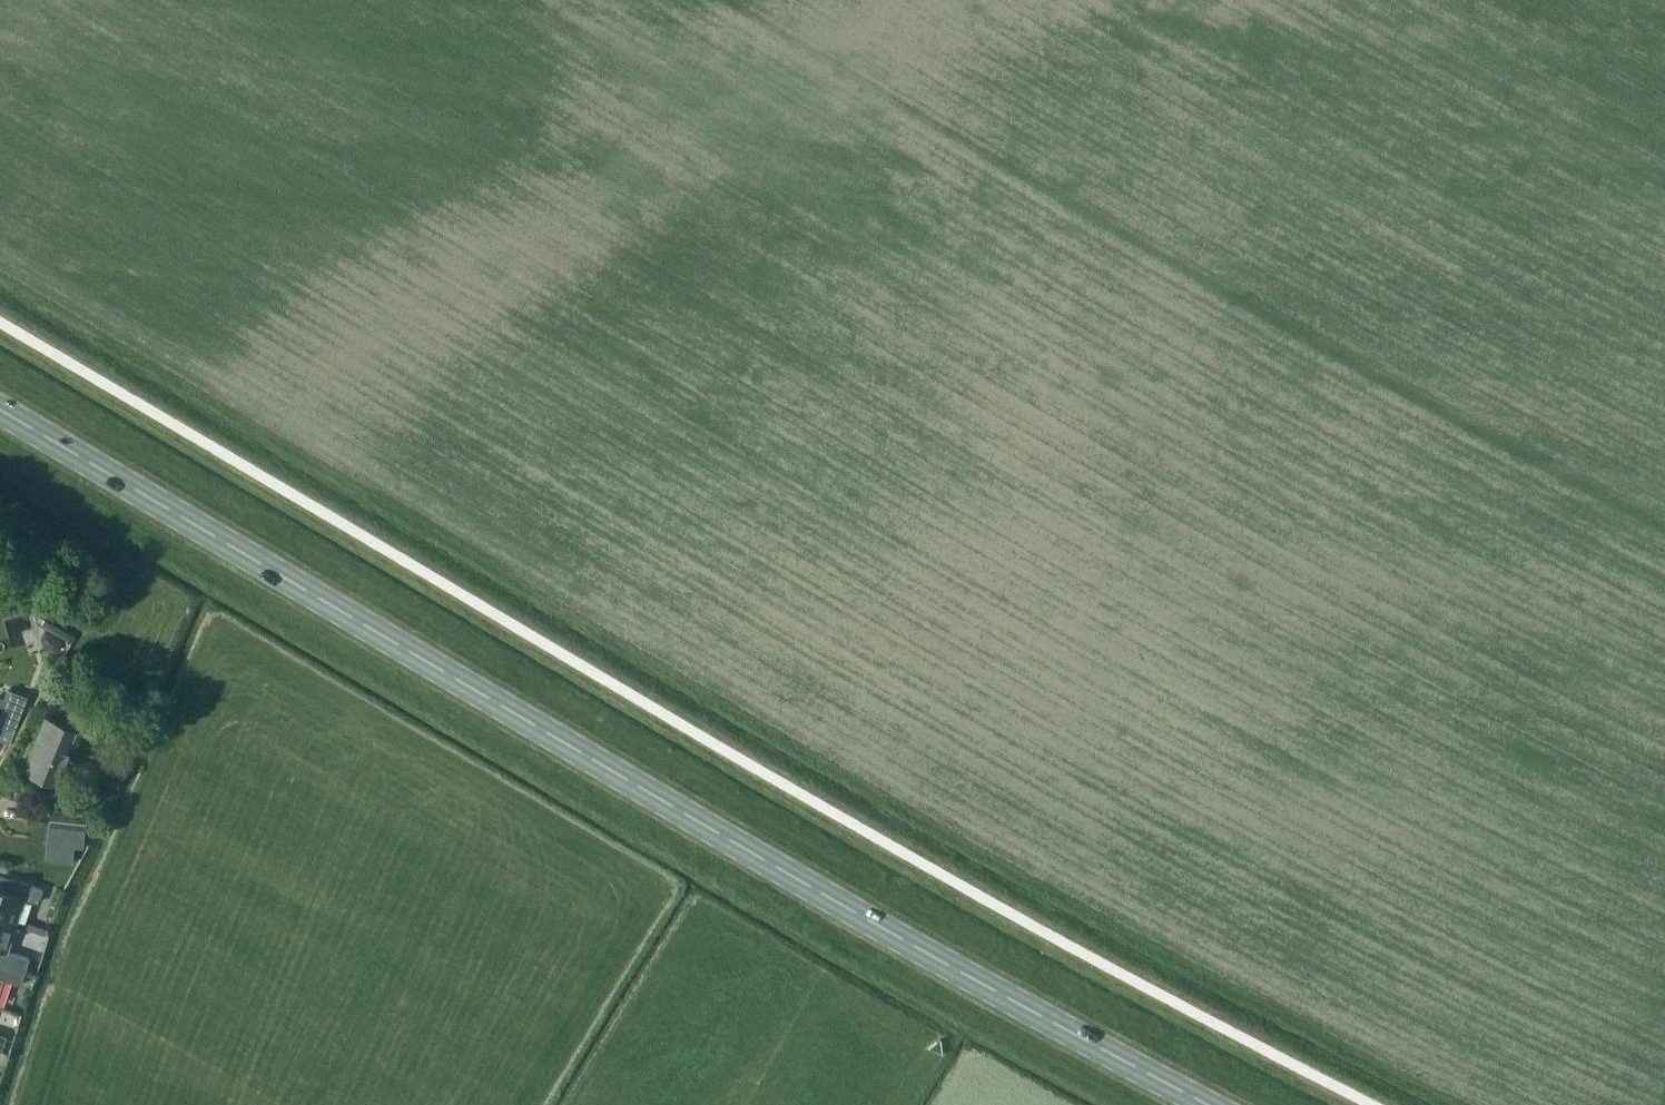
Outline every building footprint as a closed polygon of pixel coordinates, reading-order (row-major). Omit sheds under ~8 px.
[(44,645),(57,652),(64,640),(46,630),(42,637),(44,645)] [(62,637),(73,643),(77,636),(66,630),(62,637)] [(50,691),(63,696),(68,684),(55,679),(50,691)] [(9,689),(5,699),(0,698),(0,723),(15,729),(27,697),(9,689)] [(98,723),(75,714),(69,728),(46,718),(24,771),(61,785),(82,734),(92,738),(98,723)] [(50,825),(86,828),(87,813),(52,809),(50,825)] [(47,844),(84,847),(85,829),(49,826),(47,844)] [(43,888),(11,878),(7,892),(0,890),(0,919),(17,925),(25,898),(39,903),(43,888)] [(17,925),(0,919),(0,963),(25,971),(29,958),(8,951),(17,925)] [(25,971),(0,963),(0,978),(4,979),(20,985),(25,971)]
